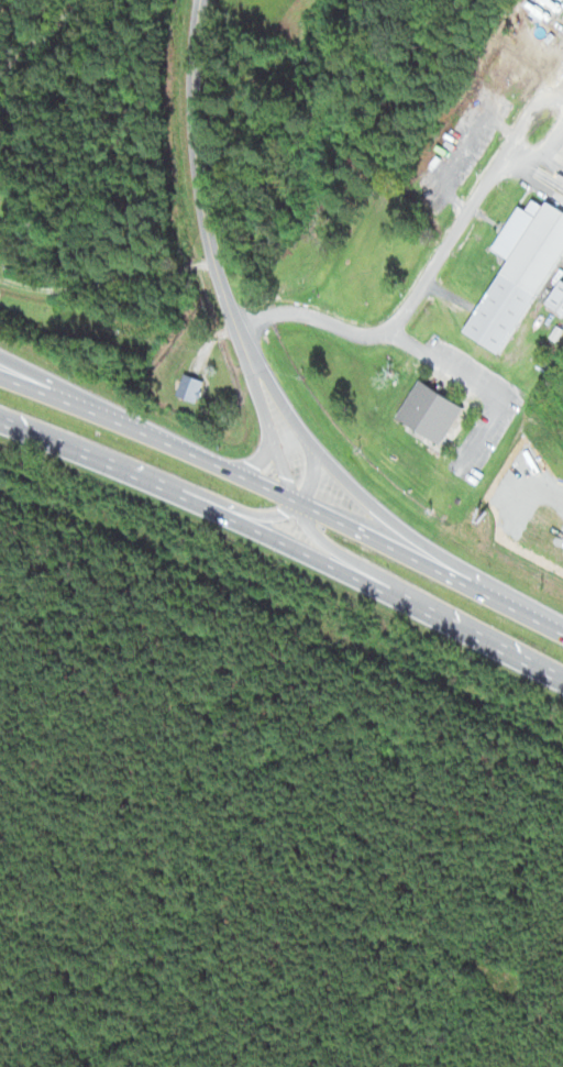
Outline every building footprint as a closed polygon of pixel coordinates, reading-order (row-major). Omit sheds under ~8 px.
[(0,141),(0,152),(5,154),(8,145),(0,141)] [(504,257),(462,331),(500,353),(562,242),(562,214),(531,196),(524,209),(515,204),(490,249),(504,257)] [(557,279),(544,302),(562,313),(562,282),(557,279)] [(174,394),(194,403),(203,380),(184,372),(174,394)] [(394,417),(440,444),(462,406),(416,379),(394,417)]
